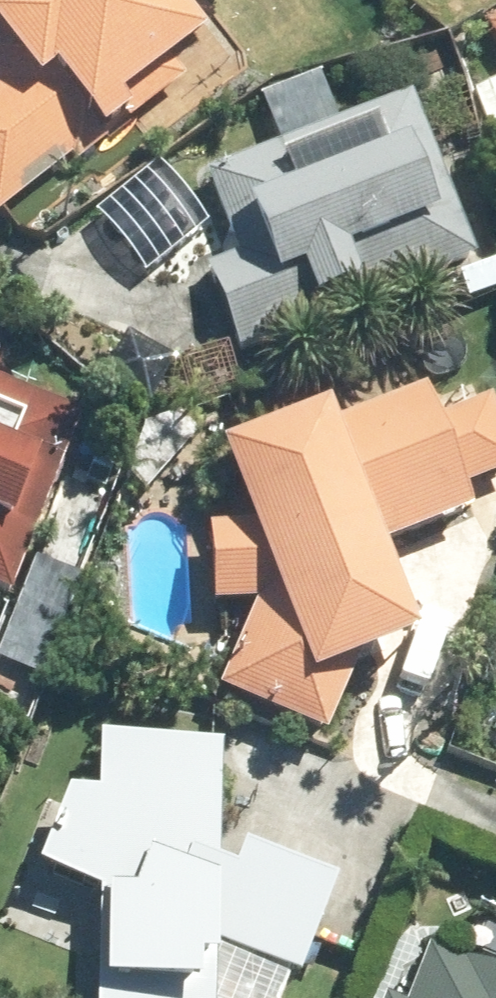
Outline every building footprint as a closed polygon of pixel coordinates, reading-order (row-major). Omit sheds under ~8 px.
[(0,74),(0,203),(64,151),(73,161),(179,76),(170,66),(201,39),(194,29),(210,16),(197,0),(0,0),(0,44),(15,63),(0,74)] [(483,20),(495,39),(495,11),(483,20)] [(441,35),(403,51),(413,73),(450,57),(441,35)] [(472,85),(493,140),(495,138),(495,76),(472,85)] [(201,165),(234,247),(200,260),(233,343),(470,250),(404,85),(201,165)] [(456,269),(465,295),(495,283),(495,255),(456,269)] [(221,339),(173,354),(185,391),(233,377),(221,339)] [(13,579),(84,400),(0,367),(0,574),(13,579)] [(238,520),(202,520),(205,599),(247,597),(208,683),(316,728),(352,650),(404,629),(372,541),(467,505),(458,482),(495,468),(495,423),(486,393),(429,412),(418,382),(323,419),(315,401),(207,441),(238,520)] [(165,406),(113,467),(140,490),(193,428),(165,406)] [(11,602),(9,632),(41,634),(43,604),(11,602)] [(210,856),(212,738),(89,731),(88,786),(57,786),(27,863),(90,887),(88,997),(207,997),(208,938),(291,969),(326,878),(233,842),(225,863),(210,856)] [(495,971),(425,940),(402,997),(495,997),(495,969),(495,971)] [(379,990),(376,997),(399,997),(379,990)]
